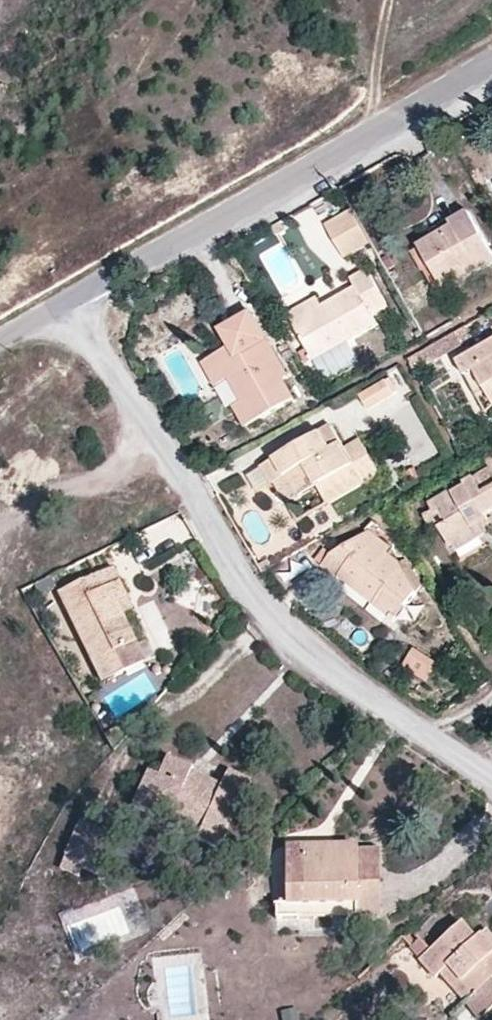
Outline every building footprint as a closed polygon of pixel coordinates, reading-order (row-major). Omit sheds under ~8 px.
[(350,210),(324,225),(344,257),(369,242),(350,210)] [(431,263),(443,283),(466,271),(469,276),(491,263),(491,247),(471,210),(454,219),(457,225),(436,237),(446,254),(431,263)] [(421,245),(431,263),(446,254),(436,237),(421,245)] [(437,294),(446,289),(443,283),(431,263),(422,267),(437,294)] [(323,305),(296,321),(319,360),(379,325),(373,315),(388,306),(367,269),(349,280),(354,287),(323,305)] [(443,283),(446,289),(469,276),(466,271),(443,283)] [(291,314),(296,321),(323,305),(319,298),(291,314)] [(238,339),(227,345),(204,359),(218,382),(223,379),(233,373),(247,397),(237,402),(249,422),(301,391),(290,373),(285,376),(246,311),(227,322),(238,339)] [(216,329),(227,345),(238,339),(227,322),(216,329)] [(460,332),(407,358),(414,372),(467,347),(460,332)] [(455,358),(464,375),(474,370),(491,402),(491,337),(455,358)] [(223,379),(237,402),(247,397),(233,373),(223,379)] [(366,411),(398,393),(388,377),(357,395),(366,411)] [(344,450),(330,426),(295,447),(262,467),(274,487),(278,485),(292,477),(304,497),(320,487),(330,505),(383,473),(362,439),(344,450)] [(485,517),(482,512),(491,506),(491,450),(483,455),(489,466),(427,502),(433,514),(438,511),(445,522),(439,526),(449,545),(455,542),(474,531),(470,525),(485,517)] [(290,505),(304,497),(292,477),(278,485),(290,505)] [(490,526),(485,517),(470,525),(474,531),(476,535),(490,526)] [(390,589),(410,605),(420,593),(405,565),(389,553),(392,548),(371,532),(332,555),(324,568),(340,581),(343,578),(358,590),(378,607),(390,589)] [(104,676),(125,666),(117,651),(136,642),(123,616),(117,604),(129,598),(122,584),(114,568),(64,592),(104,676)] [(397,621),(410,605),(390,589),(378,607),(397,621)] [(134,610),(129,598),(117,604),(123,616),(134,610)] [(143,658),(136,642),(117,651),(125,666),(143,658)] [(416,651),(405,667),(429,682),(439,666),(416,651)] [(110,735),(115,744),(120,754),(134,739),(122,723),(110,735)] [(156,771),(146,793),(170,804),(164,817),(178,823),(187,804),(204,812),(196,831),(216,840),(237,790),(243,793),(252,774),(227,763),(219,780),(198,771),(191,768),(194,763),(166,750),(156,771)] [(132,803),(140,807),(146,793),(156,771),(147,768),(132,803)] [(146,793),(140,807),(164,817),(170,804),(146,793)] [(178,823),(196,831),(204,812),(187,804),(178,823)] [(100,849),(107,834),(84,824),(67,860),(87,869),(102,876),(112,854),(100,849)] [(119,839),(107,834),(100,849),(112,854),(119,839)] [(355,903),(355,914),(374,914),(374,849),(356,849),(356,845),(326,845),(284,845),(284,872),(294,872),(294,903),(355,903)] [(82,879),(87,869),(67,860),(63,870),(82,879)] [(284,903),(294,903),(294,872),(284,872),(284,903)] [(275,914),(355,914),(355,903),(294,903),(284,903),(275,903),(275,914)] [(490,939),(484,933),(475,938),(462,923),(430,953),(417,941),(410,948),(419,958),(420,965),(435,980),(439,977),(446,971),(473,998),(491,982),(491,941),(490,939)] [(468,1005),(473,998),(446,971),(439,977),(468,1005)]
